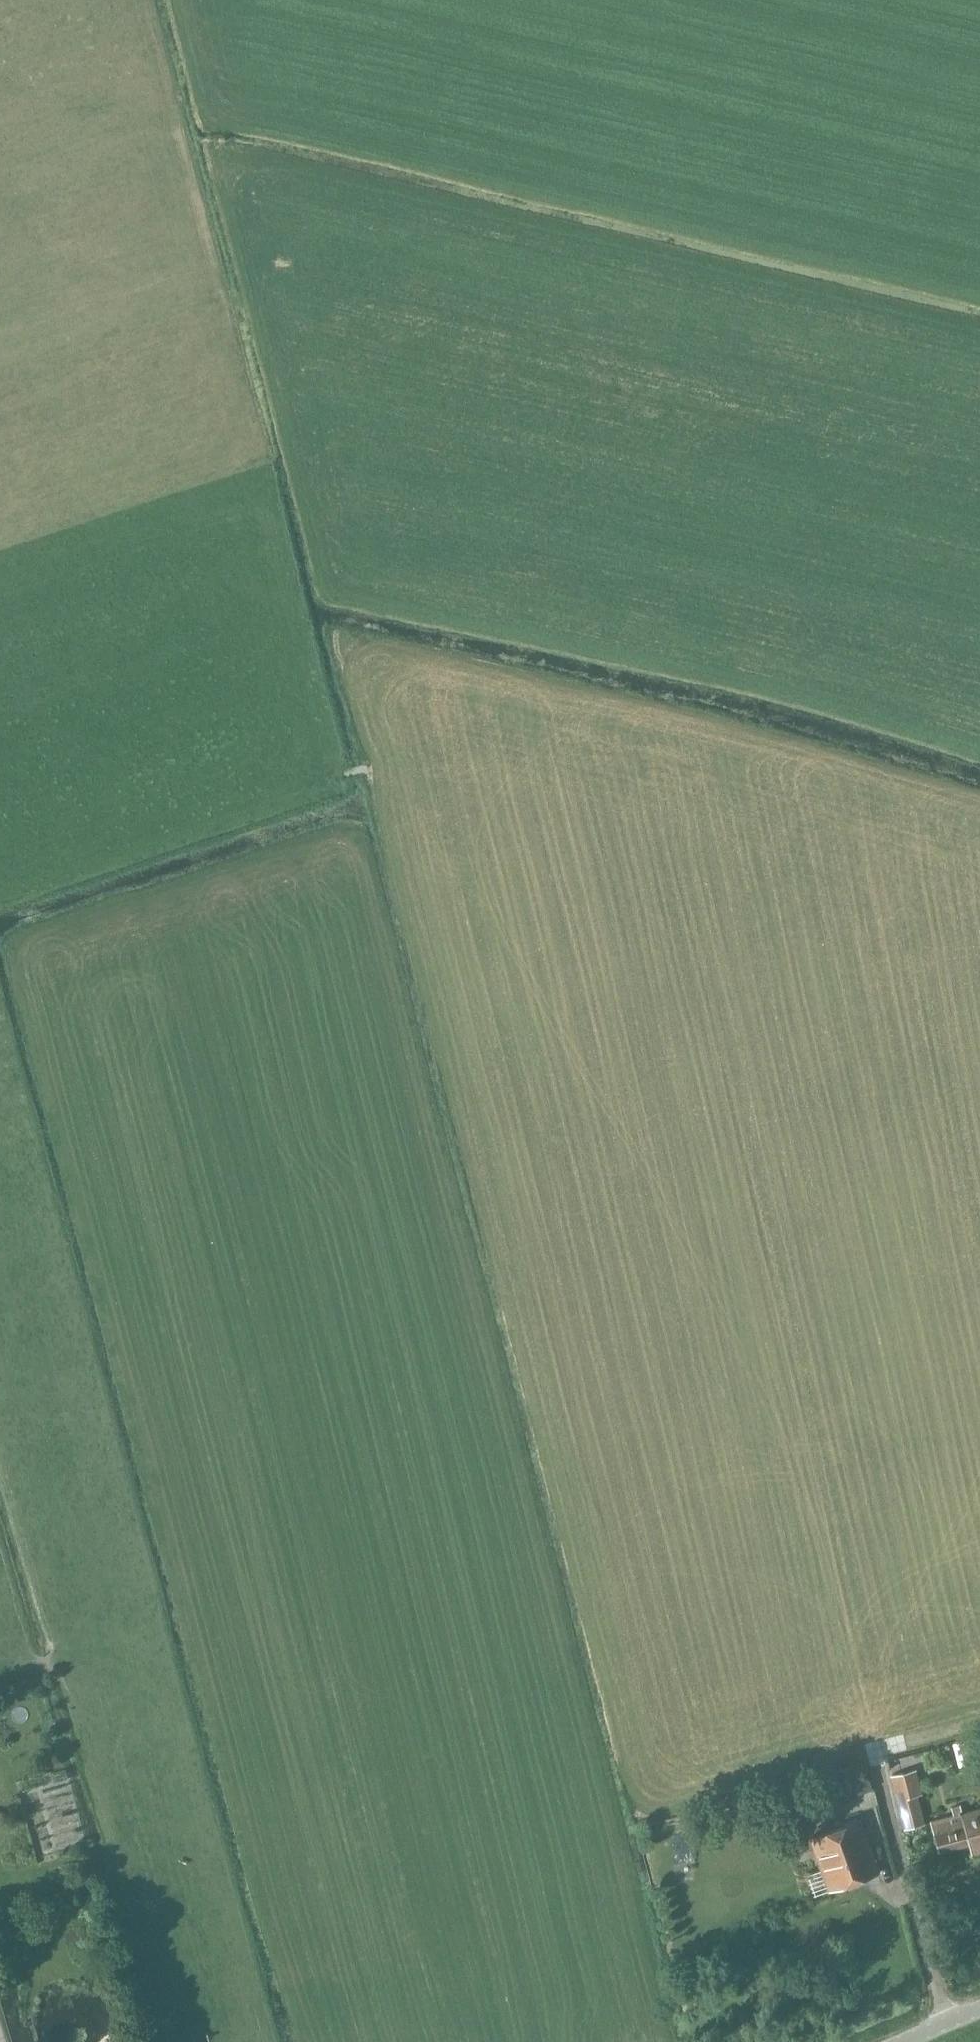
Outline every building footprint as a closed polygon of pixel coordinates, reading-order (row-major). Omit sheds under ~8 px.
[(944,1743),(951,1765),(962,1762),(955,1740),(944,1743)] [(903,1828),(925,1823),(919,1794),(923,1793),(917,1769),(891,1775),(903,1828)] [(939,1852),(969,1844),(972,1853),(979,1851),(979,1808),(962,1812),(960,1804),(952,1806),(953,1814),(931,1820),(939,1852)] [(844,1825),(810,1837),(829,1890),(878,1872),(859,1819),(857,1820),(856,1818),(843,1823),(844,1825)]
